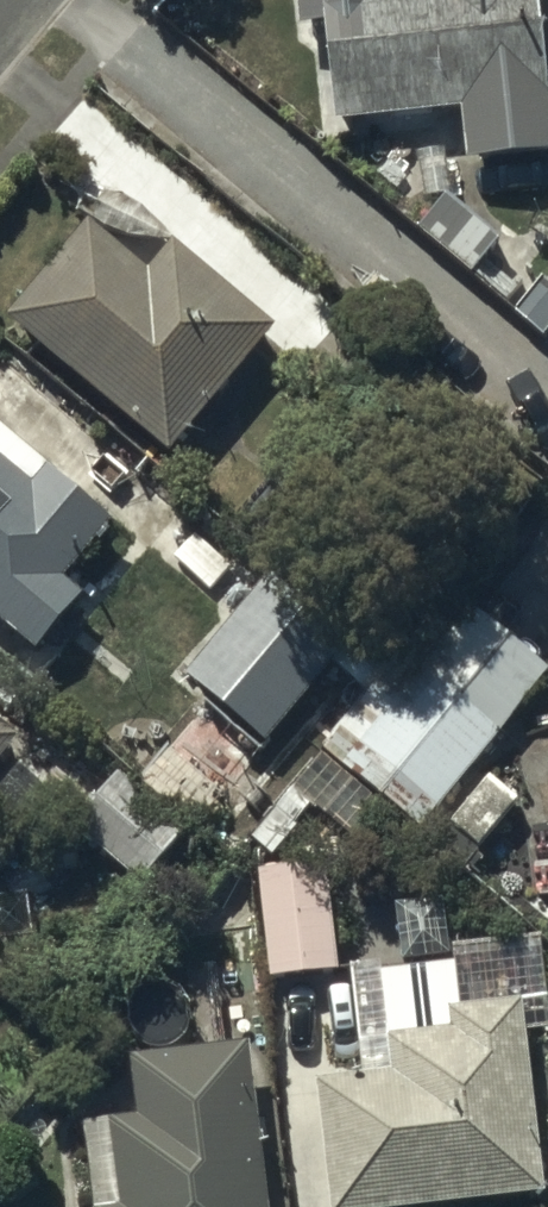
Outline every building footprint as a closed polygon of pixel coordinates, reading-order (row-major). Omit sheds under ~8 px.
[(335,123),(461,110),(466,158),(547,150),(547,63),(541,0),(323,0),(335,123)] [(446,195),(416,227),(469,274),(498,241),(446,195)] [(86,221),(7,316),(170,455),(274,327),(172,242),(147,272),(86,221)] [(547,331),(547,272),(514,313),(543,338),(547,331)] [(34,652),(81,597),(61,580),(110,523),(0,430),(0,622),(34,652)] [(265,579),(185,673),(211,695),(138,780),(196,830),(276,738),(272,735),(347,648),(265,579)] [(419,831),(547,669),(446,589),(318,751),(419,831)] [(18,736),(0,721),(0,758),(18,736)] [(182,829),(115,775),(73,827),(139,881),(182,829)] [(279,829),(255,832),(268,979),(337,972),(326,862),(283,866),(279,829)] [(453,953),(355,963),(364,1041),(390,1038),(394,1073),(318,1082),(332,1206),(429,1206),(546,1194),(525,995),(459,1002),(453,953)] [(246,1042),(127,1060),(135,1118),(113,1120),(124,1206),(267,1206),(246,1042)]
